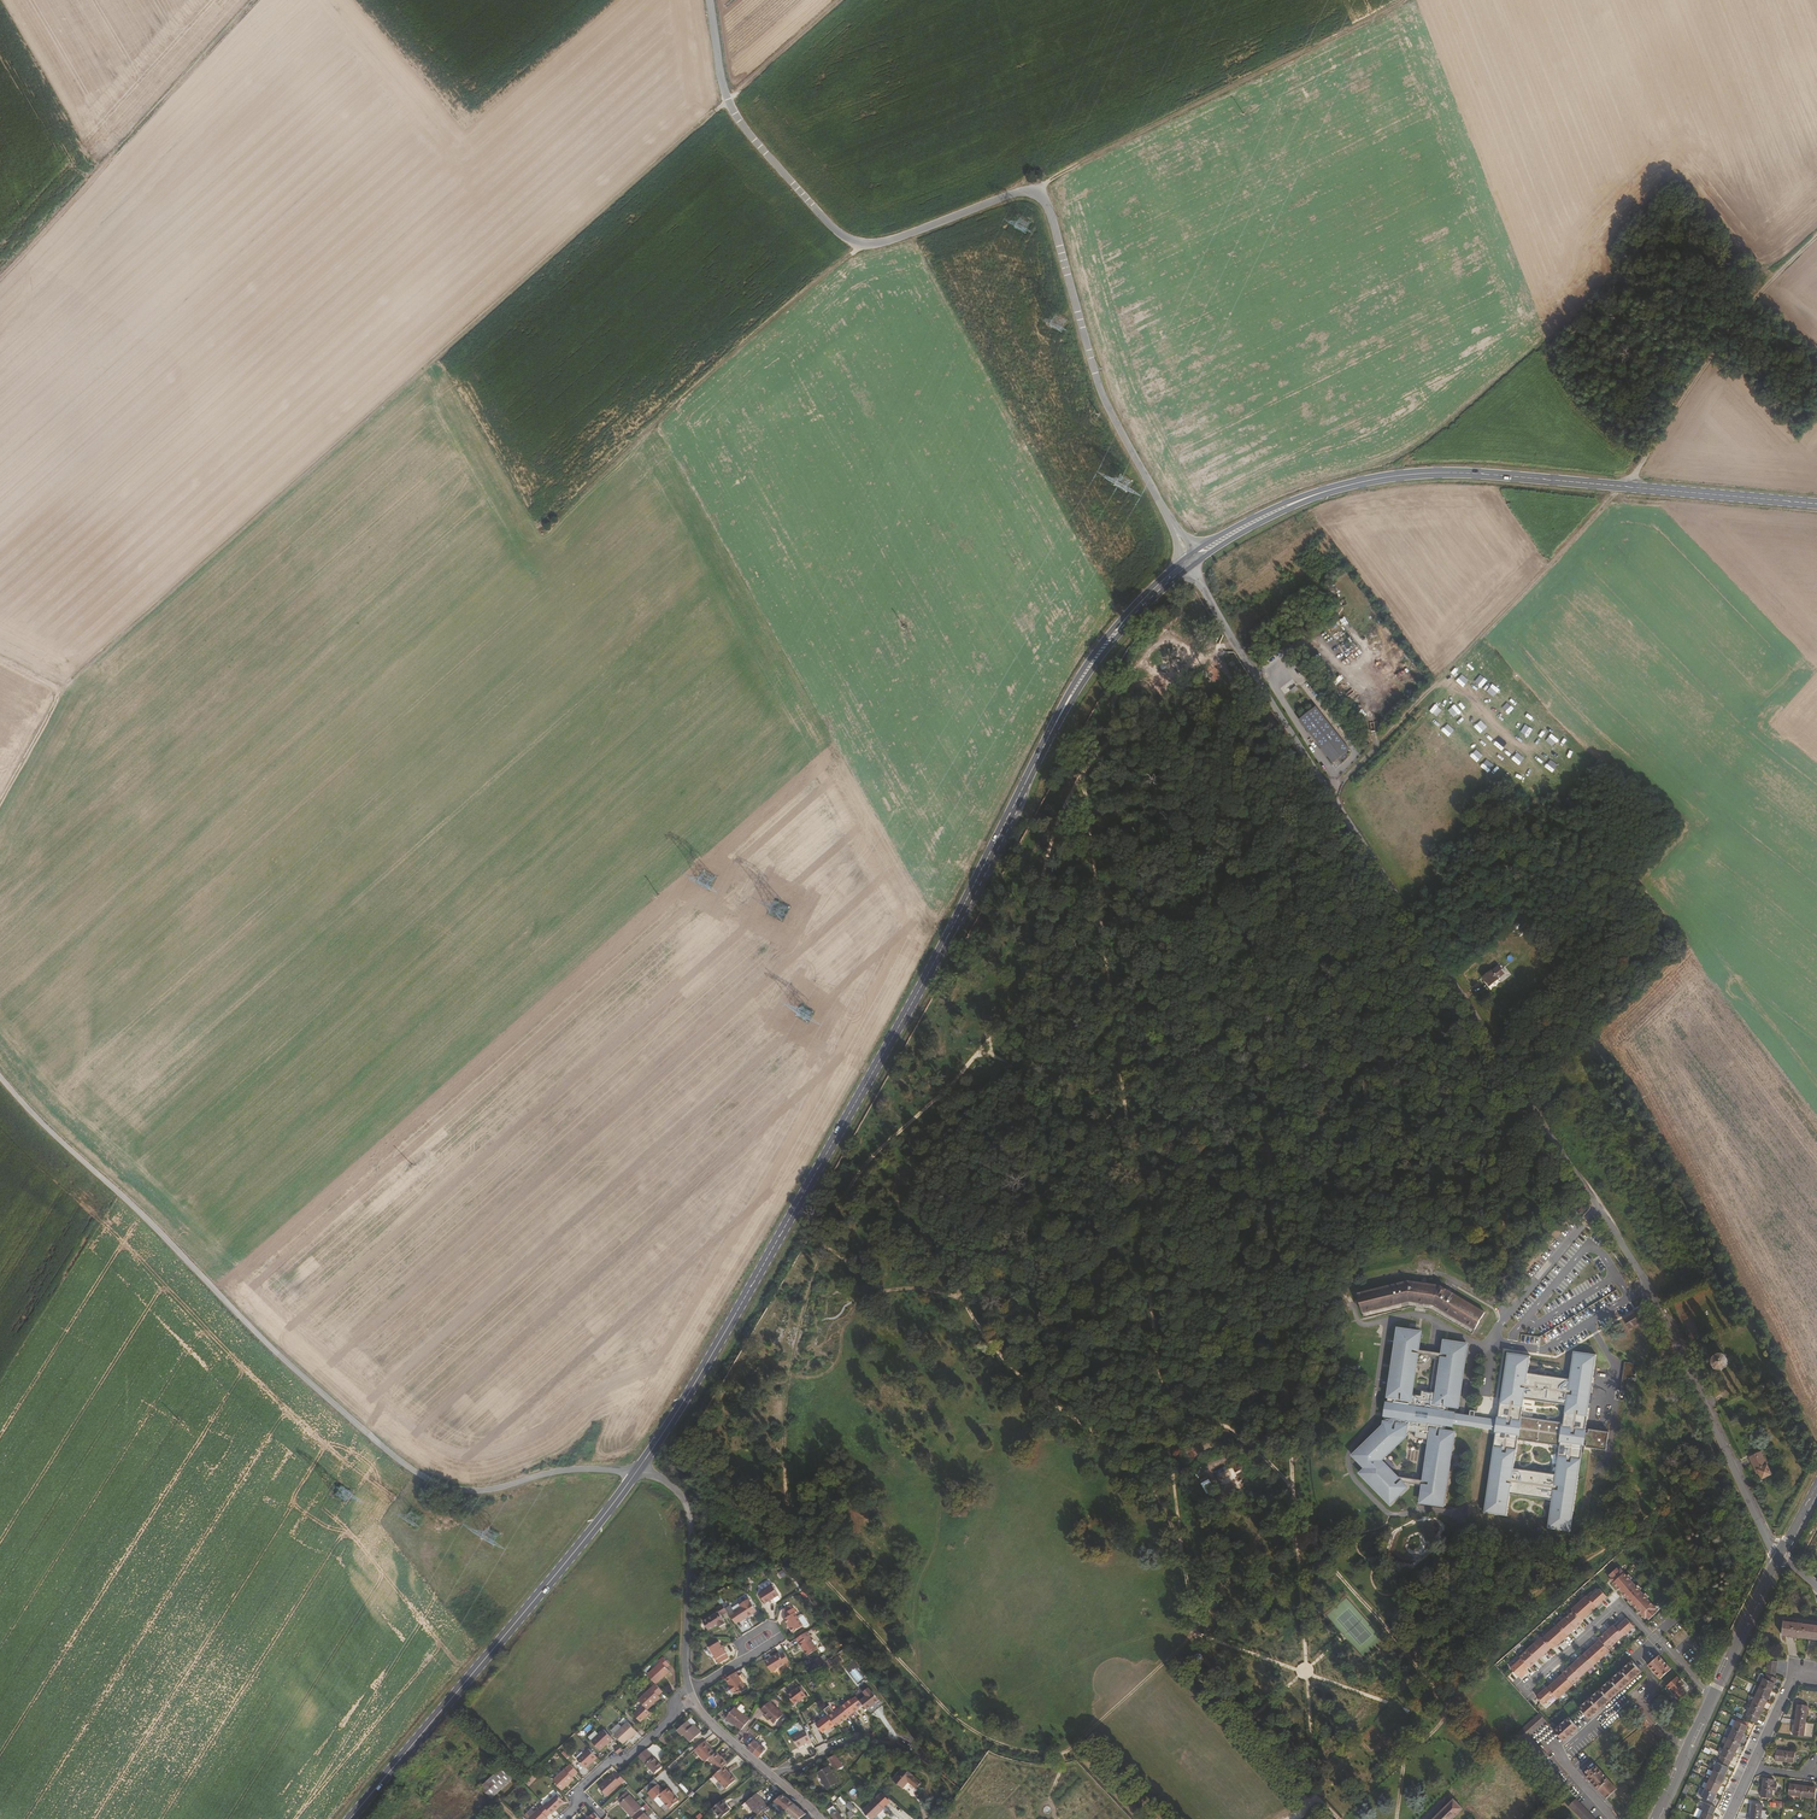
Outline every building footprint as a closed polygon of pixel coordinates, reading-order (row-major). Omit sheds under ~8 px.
[(1350,751),(1317,707),(1300,721),(1333,764),(1350,751)] [(1498,981),(1503,976),(1497,969),(1491,974),(1490,973),(1482,980),(1489,988),(1497,982),(1498,981)] [(1408,1283),(1358,1294),(1361,1313),(1408,1303),(1432,1306),(1475,1329),(1484,1312),(1439,1287),(1408,1283)] [(1642,1322),(1636,1310),(1622,1318),(1628,1329),(1642,1322)] [(1445,1459),(1450,1460),(1454,1433),(1450,1432),(1444,1431),(1445,1426),(1453,1427),(1454,1424),(1455,1411),(1447,1410),(1448,1406),(1458,1408),(1462,1381),(1457,1380),(1458,1376),(1462,1377),(1465,1357),(1442,1353),(1418,1350),(1421,1334),(1408,1332),(1409,1330),(1397,1328),(1395,1344),(1393,1344),(1391,1361),(1395,1361),(1395,1365),(1392,1365),(1389,1382),(1392,1382),(1391,1386),(1389,1385),(1387,1397),(1388,1397),(1387,1402),(1392,1403),(1390,1417),(1385,1417),(1384,1424),(1383,1425),(1382,1427),(1380,1426),(1380,1432),(1376,1431),(1375,1437),(1371,1436),(1370,1441),(1366,1441),(1365,1446),(1361,1445),(1360,1450),(1358,1450),(1356,1462),(1366,1463),(1367,1466),(1359,1473),(1389,1505),(1397,1497),(1395,1495),(1396,1493),(1398,1495),(1407,1488),(1403,1484),(1404,1482),(1406,1483),(1422,1486),(1419,1501),(1432,1502),(1432,1505),(1443,1507),(1445,1490),(1440,1489),(1441,1485),(1447,1486),(1450,1464),(1444,1463),(1445,1459)] [(1456,1345),(1443,1343),(1442,1353),(1465,1357),(1467,1344),(1456,1343),(1456,1345)] [(1714,1353),(1720,1366),(1733,1360),(1727,1347),(1714,1353)] [(1508,1351),(1498,1418),(1496,1430),(1484,1511),(1507,1515),(1511,1492),(1552,1498),(1548,1521),(1547,1527),(1571,1531),(1583,1446),(1606,1449),(1608,1432),(1586,1428),(1597,1354),(1574,1350),(1570,1378),(1529,1372),(1531,1355),(1508,1351)] [(1638,1364),(1625,1363),(1621,1390),(1629,1392),(1630,1386),(1635,1387),(1638,1364)] [(1455,1411),(1454,1424),(1496,1430),(1498,1418),(1474,1414),(1475,1411),(1471,1410),(1470,1414),(1461,1412),(1455,1411)] [(1712,1449),(1708,1441),(1703,1443),(1709,1456),(1714,1454),(1712,1449)] [(1772,1474),(1761,1453),(1749,1459),(1755,1471),(1759,1470),(1763,1478),(1772,1474)] [(1239,1491),(1249,1485),(1240,1469),(1230,1475),(1239,1491)] [(1808,1556),(1815,1539),(1806,1535),(1800,1552),(1808,1556)] [(1611,1577),(1609,1578),(1646,1619),(1647,1617),(1649,1619),(1658,1611),(1656,1609),(1657,1608),(1621,1568),(1620,1569),(1618,1567),(1609,1575),(1611,1577)] [(777,1595),(771,1584),(757,1593),(763,1603),(777,1595)] [(1511,1668),(1520,1679),(1531,1669),(1529,1667),(1552,1647),(1553,1649),(1583,1622),(1582,1620),(1597,1607),(1597,1606),(1607,1597),(1600,1588),(1590,1597),(1587,1595),(1572,1609),(1573,1610),(1543,1637),(1542,1636),(1519,1656),(1521,1658),(1511,1668)] [(737,1622),(754,1611),(746,1598),(737,1604),(738,1606),(731,1610),(731,1611),(727,1614),(733,1623),(737,1621),(737,1622)] [(722,1620),(719,1615),(725,1611),(721,1604),(714,1608),(716,1611),(700,1621),(706,1630),(715,1624),(717,1627),(723,1623),(721,1621),(722,1620)] [(784,1612),(791,1608),(789,1604),(782,1608),(784,1612)] [(796,1616),(794,1612),(795,1611),(793,1607),(791,1608),(784,1612),(783,1612),(785,1617),(783,1618),(792,1632),(802,1626),(796,1616)] [(808,1624),(802,1615),(800,1614),(796,1616),(802,1626),(802,1627),(805,1628),(807,1626),(808,1624)] [(1547,1687),(1536,1697),(1544,1705),(1555,1695),(1558,1699),(1573,1685),(1573,1684),(1611,1650),(1609,1649),(1635,1626),(1627,1617),(1616,1627),(1614,1624),(1599,1638),(1600,1639),(1563,1673),(1548,1687),(1547,1687)] [(1801,1624),(1801,1623),(1796,1622),(1796,1623),(1783,1622),(1781,1635),(1816,1640),(1816,1626),(1801,1624)] [(817,1648),(807,1631),(795,1638),(806,1655),(817,1648)] [(724,1658),(722,1653),(715,1641),(705,1647),(712,1659),(711,1659),(714,1664),(724,1658)] [(771,1672),(789,1660),(783,1651),(779,1654),(778,1653),(765,1662),(771,1672)] [(1670,1668),(1657,1654),(1646,1664),(1660,1678),(1670,1668)] [(660,1682),(674,1669),(671,1666),(674,1663),(668,1655),(664,1658),(665,1660),(652,1673),(660,1682)] [(1587,1719),(1640,1671),(1630,1660),(1577,1708),(1587,1719)] [(1774,1675),(1776,1662),(1766,1661),(1765,1674),(1774,1675)] [(746,1687),(735,1670),(724,1677),(729,1685),(728,1685),(731,1691),(734,1689),(738,1686),(740,1690),(746,1687)] [(1680,1701),(1692,1690),(1678,1675),(1666,1685),(1680,1701)] [(1770,1692),(1776,1680),(1764,1675),(1758,1687),(1770,1692)] [(651,1706),(664,1694),(663,1692),(666,1689),(660,1682),(643,1697),(648,1703),(651,1706)] [(806,1697),(798,1686),(787,1695),(794,1704),(801,1698),(802,1700),(806,1697)] [(866,1695),(859,1700),(862,1704),(867,1709),(879,1699),(872,1690),(871,1690),(868,1687),(862,1691),(866,1695)] [(1766,1702),(1770,1692),(1758,1687),(1754,1697),(1766,1702)] [(859,1700),(856,1696),(852,1699),(851,1698),(847,1701),(855,1711),(859,1708),(858,1707),(862,1704),(859,1700)] [(1761,1711),(1766,1702),(1754,1697),(1750,1706),(1761,1711)] [(783,1715),(769,1701),(761,1709),(774,1724),(783,1715)] [(855,1711),(847,1701),(841,1706),(849,1716),(855,1711)] [(644,1720),(654,1710),(651,1706),(648,1703),(645,1707),(643,1707),(639,1710),(639,1711),(638,1712),(644,1720)] [(1805,1721),(1807,1706),(1796,1704),(1794,1720),(1805,1721)] [(750,1719),(735,1706),(727,1715),(736,1723),(735,1724),(741,1729),(750,1719)] [(849,1716),(841,1706),(835,1711),(842,1721),(849,1716)] [(1756,1724),(1761,1711),(1750,1706),(1744,1718),(1756,1724)] [(842,1721),(835,1711),(829,1716),(836,1726),(842,1721)] [(1547,1756),(1528,1736),(1545,1721),(1539,1714),(1515,1736),(1540,1762),(1547,1756)] [(736,1723),(727,1715),(725,1716),(734,1725),(735,1724),(736,1723)] [(835,1725),(827,1715),(815,1724),(822,1733),(829,1727),(830,1729),(835,1725)] [(697,1722),(692,1717),(688,1720),(693,1726),(695,1724),(697,1722)] [(1562,1742),(1577,1728),(1567,1717),(1553,1731),(1562,1742)] [(635,1733),(639,1729),(631,1719),(624,1725),(616,1732),(624,1741),(633,1733),(635,1733)] [(703,1732),(695,1724),(693,1726),(688,1720),(677,1730),(683,1737),(686,1735),(692,1742),(703,1732)] [(1803,1737),(1805,1721),(1794,1720),(1792,1735),(1803,1737)] [(1743,1734),(1746,1727),(1734,1721),(1731,1729),(1743,1734)] [(616,1732),(624,1725),(621,1722),(619,1722),(614,1726),(614,1729),(616,1732)] [(603,1748),(615,1737),(606,1728),(594,1739),(603,1748)] [(756,1738),(759,1733),(752,1728),(749,1733),(756,1738)] [(810,1741),(804,1728),(790,1735),(797,1747),(805,1742),(806,1744),(810,1741)] [(1738,1744),(1743,1734),(1731,1729),(1726,1739),(1738,1744)] [(765,1749),(753,1739),(747,1747),(758,1757),(765,1749)] [(1734,1754),(1738,1744),(1726,1739),(1722,1748),(1734,1754)] [(710,1759),(717,1752),(707,1741),(697,1750),(707,1761),(710,1759)] [(620,1752),(625,1748),(621,1743),(616,1748),(620,1752)] [(585,1766),(597,1755),(589,1746),(577,1756),(585,1766)] [(855,1753),(854,1747),(847,1749),(849,1755),(855,1753)] [(663,1764),(648,1748),(640,1755),(654,1772),(663,1764)] [(1730,1761),(1734,1754),(1722,1748),(1717,1760),(1728,1764),(1729,1761),(1730,1761)] [(1793,1763),(1794,1752),(1775,1750),(1774,1761),(1793,1763)] [(728,1761),(719,1751),(717,1752),(710,1759),(719,1769),(725,1764),(728,1761)] [(842,1767),(835,1754),(828,1757),(836,1770),(842,1767)] [(1726,1768),(1728,1764),(1717,1760),(1712,1771),(1723,1776),(1727,1768),(1726,1768)] [(574,1774),(578,1770),(571,1762),(553,1777),(563,1788),(576,1777),(574,1774)] [(492,1795),(514,1774),(504,1763),(482,1784),(492,1795)] [(737,1778),(725,1764),(719,1769),(714,1774),(726,1788),(737,1778)] [(1615,1790),(1594,1766),(1584,1775),(1604,1799),(1615,1790)] [(837,1784),(830,1771),(826,1771),(824,1768),(817,1772),(826,1790),(837,1784)] [(922,1785),(905,1768),(893,1780),(903,1789),(909,1783),(917,1791),(922,1785)] [(609,1794),(626,1779),(618,1771),(615,1774),(613,1772),(600,1784),(609,1794)] [(1719,1786),(1723,1776),(1712,1771),(1708,1780),(1719,1786)] [(1771,1798),(1773,1779),(1762,1778),(1760,1797),(1771,1798)] [(1715,1795),(1719,1786),(1708,1780),(1703,1790),(1715,1795)] [(1801,1794),(1802,1783),(1789,1782),(1788,1793),(1801,1794)] [(1814,1796),(1816,1785),(1802,1783),(1801,1794),(1814,1796)] [(680,1799),(668,1787),(659,1795),(671,1808),(680,1799)] [(566,1799),(559,1790),(550,1798),(548,1797),(544,1801),(553,1811),(566,1799)] [(1711,1803),(1715,1795),(1703,1790),(1700,1797),(1711,1803)] [(634,1816),(643,1807),(630,1792),(623,1798),(626,1801),(623,1804),(634,1816)] [(768,1806),(756,1793),(747,1801),(758,1813),(768,1806)] [(793,1803),(782,1794),(775,1800),(786,1809),(793,1803)] [(888,1803),(879,1794),(874,1800),(874,1799),(862,1811),(870,1818),(872,1818),(883,1809),(882,1808),(888,1803)] [(732,1808),(723,1798),(713,1806),(722,1817),(732,1808)] [(1574,1799),(1568,1805),(1581,1818),(1594,1818),(1574,1799)] [(1462,1809),(1452,1800),(1432,1818),(1451,1818),(1462,1809)] [(857,1811),(848,1801),(844,1805),(849,1810),(854,1815),(857,1811)] [(805,1812),(793,1803),(786,1809),(798,1818),(805,1812)] [(1715,1809),(1705,1804),(1701,1813),(1698,1818),(1712,1818),(1713,1817),(1711,1816),(1715,1809)] [(1761,1805),(1750,1804),(1748,1818),(1760,1818),(1761,1805)] [(549,1814),(540,1805),(530,1814),(535,1818),(544,1818),(549,1814)] [(833,1805),(827,1810),(833,1818),(843,1818),(833,1805)] [(1701,1813),(1695,1810),(1692,1817),(1697,1818),(1698,1818),(1701,1813)]
